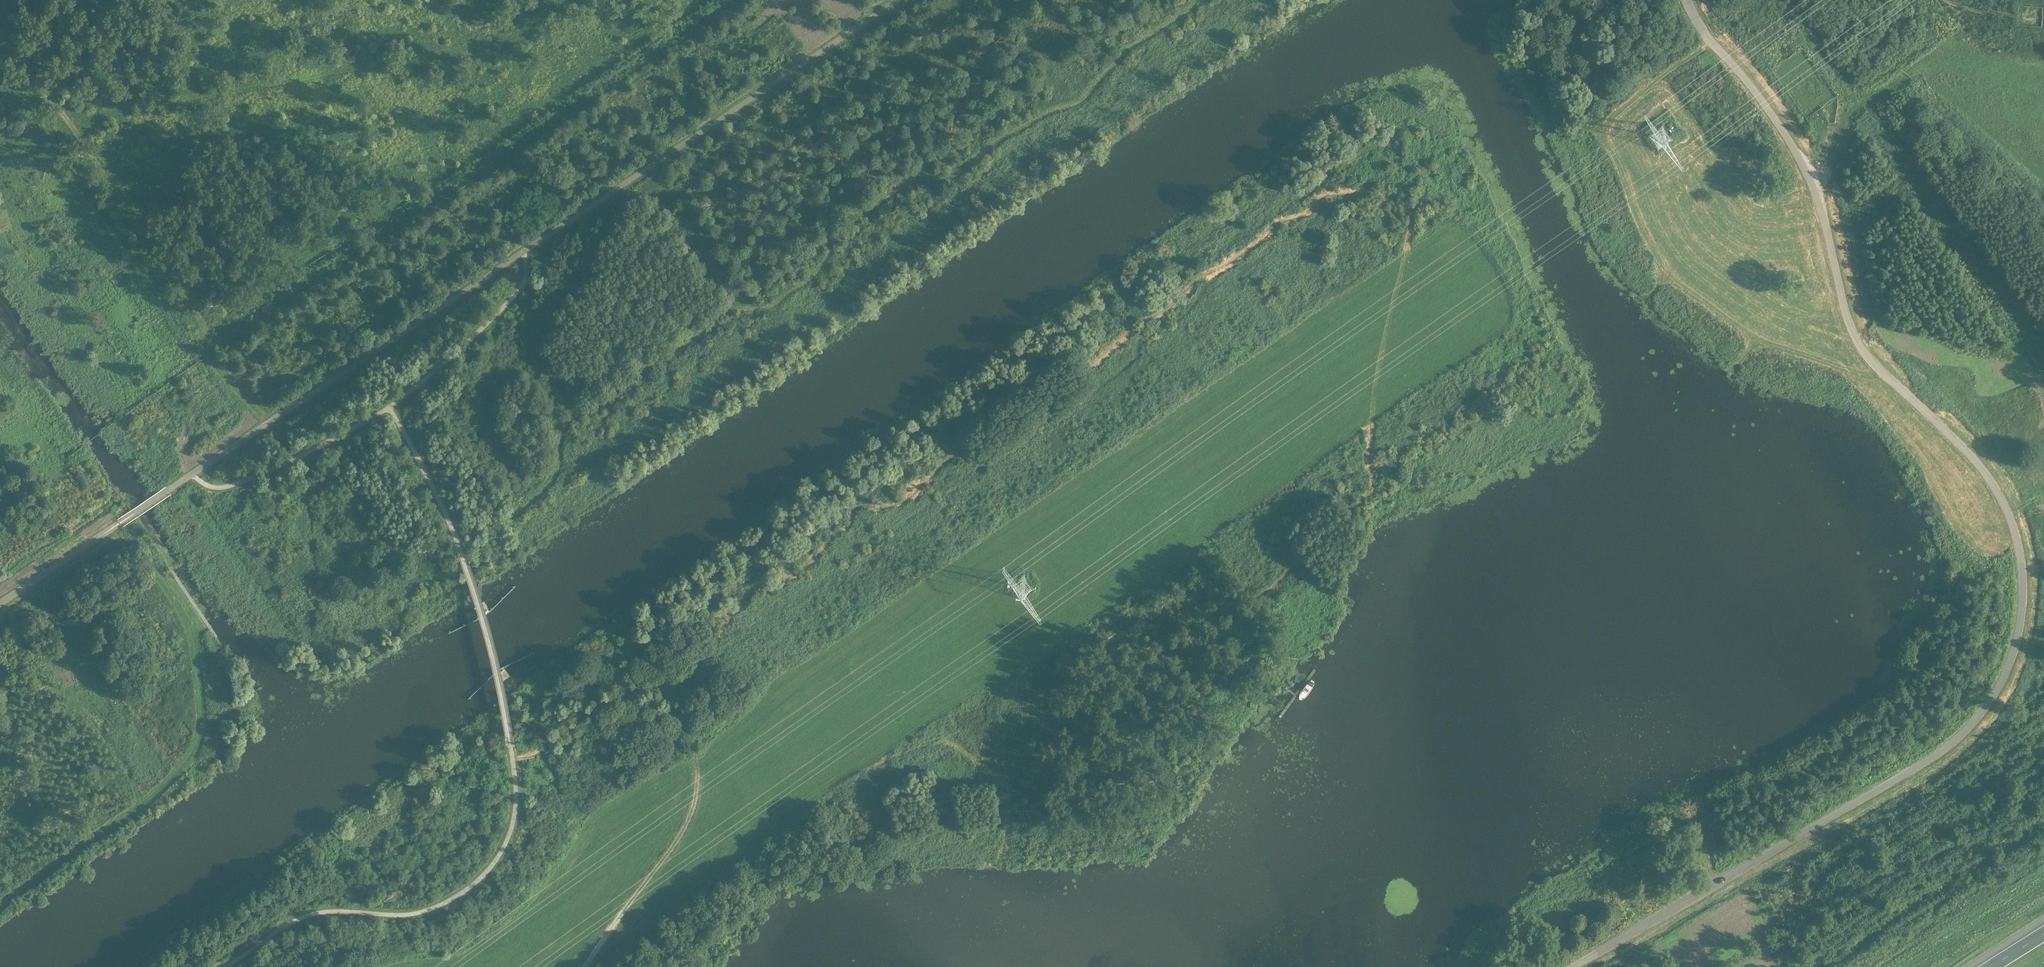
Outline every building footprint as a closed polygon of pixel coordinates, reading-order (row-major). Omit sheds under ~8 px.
[(1594,187),(1599,196),(1605,193),(1600,184),(1594,187)] [(1600,197),(1602,205),(1608,204),(1605,196),(1600,197)]
